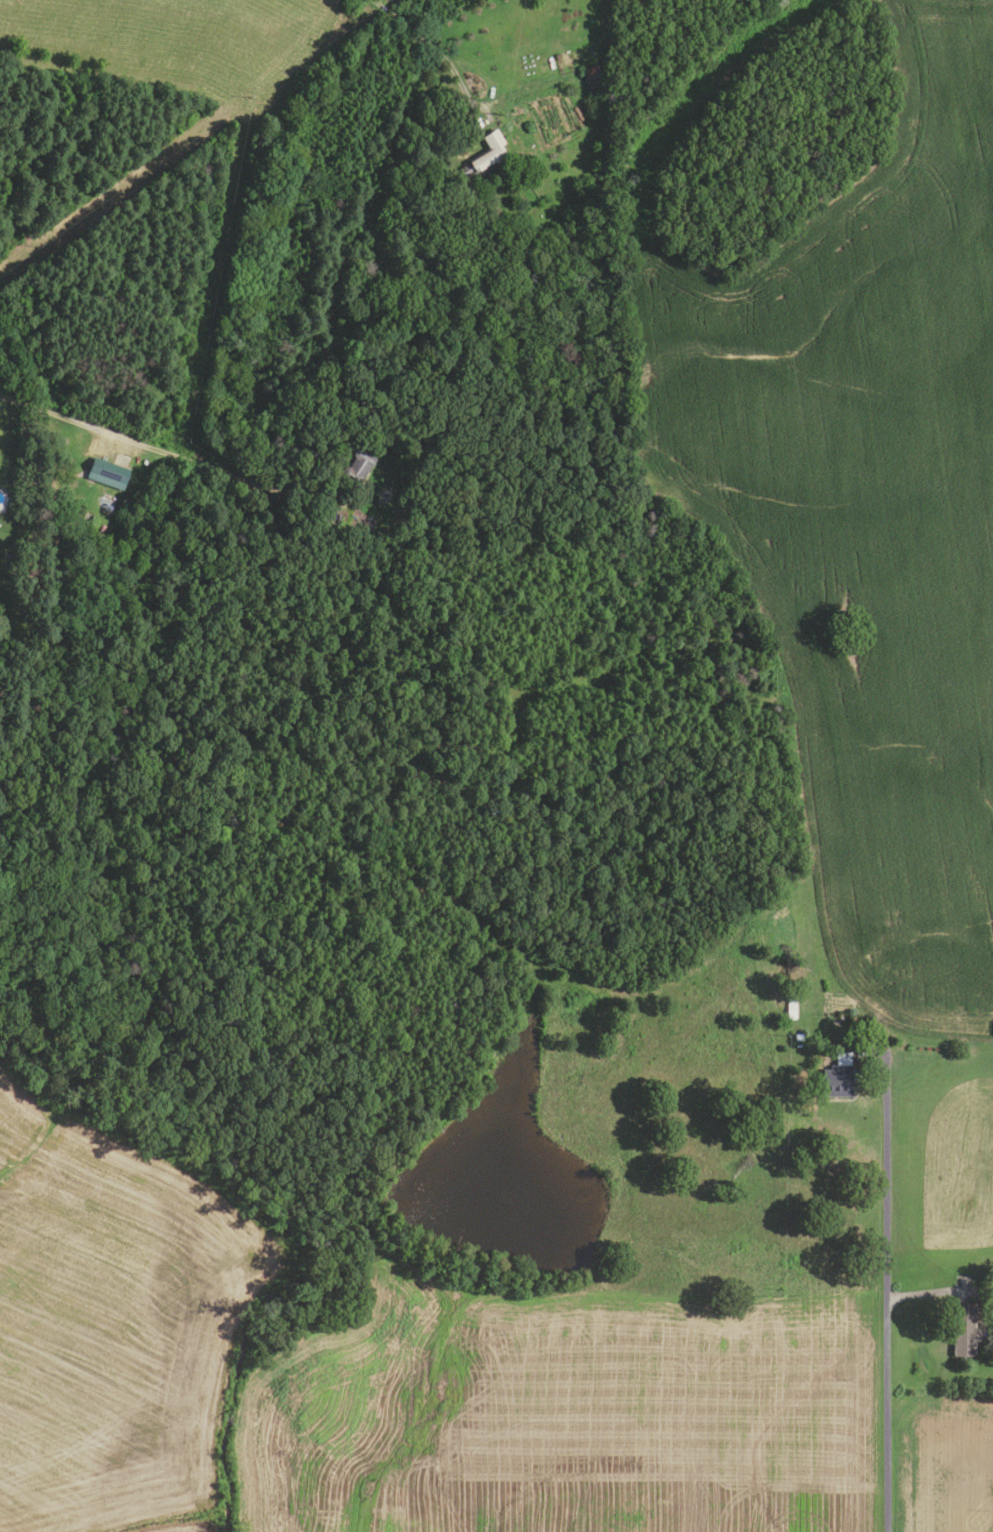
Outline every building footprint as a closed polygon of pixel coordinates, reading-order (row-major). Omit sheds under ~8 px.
[(589,96),(582,69),(595,66),(602,93),(589,96)] [(463,177),(458,169),(469,163),(467,161),(487,150),(480,137),(495,128),(504,143),(499,146),(504,154),(463,177)] [(357,488),(338,476),(344,466),(348,469),(355,458),(352,456),(357,447),(376,459),(357,488)] [(120,492),(83,478),(91,456),(128,470),(120,492)] [(429,485),(428,492),(421,491),(422,484),(429,485)] [(108,513),(101,509),(104,503),(111,507),(108,513)] [(795,1001),(795,1018),(786,1018),(786,1000),(795,1001)] [(850,1098),(820,1097),(821,1067),(836,1067),(836,1052),(851,1053),(850,1098)] [(974,1357),(953,1357),(953,1304),(974,1304),(974,1329),(980,1329),(980,1342),(974,1342),(974,1357)]
